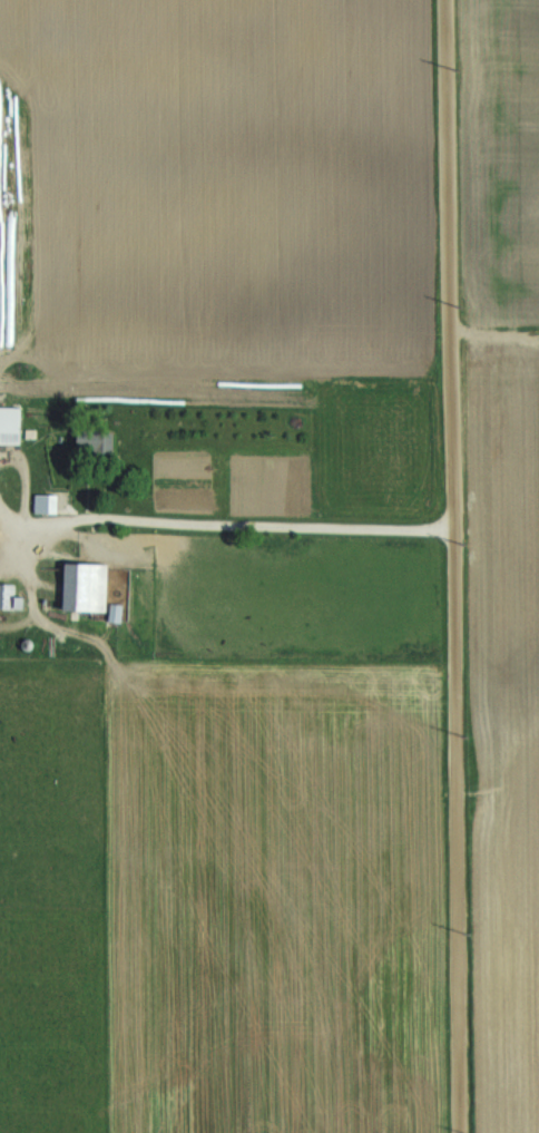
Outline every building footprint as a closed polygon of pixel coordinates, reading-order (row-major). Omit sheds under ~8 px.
[(0,408),(0,445),(23,445),(23,408),(0,408)] [(119,432),(80,432),(79,456),(118,457),(119,432)] [(59,514),(59,496),(37,496),(37,514),(59,514)] [(112,612),(112,565),(70,564),(69,612),(112,612)] [(11,599),(11,587),(0,587),(0,599),(11,599)]
